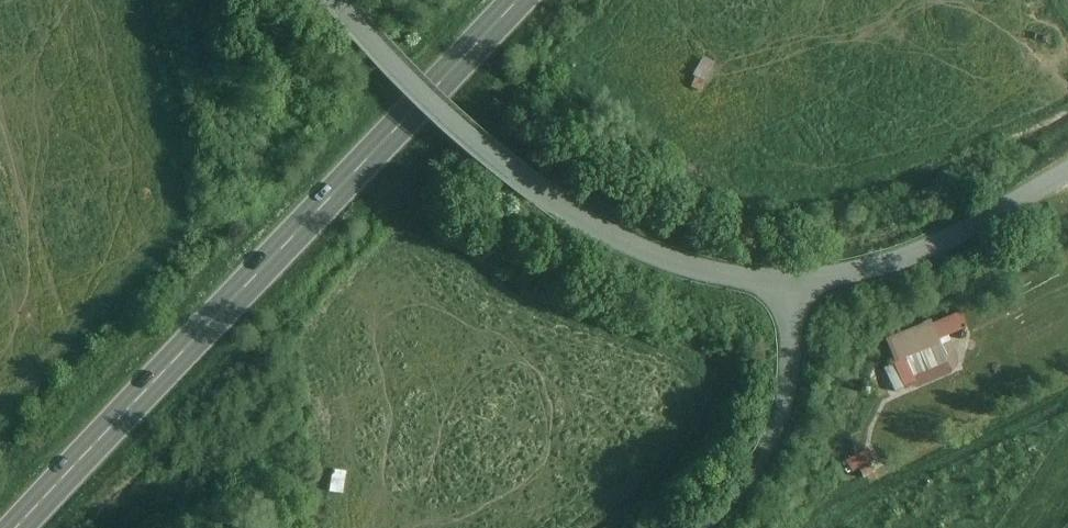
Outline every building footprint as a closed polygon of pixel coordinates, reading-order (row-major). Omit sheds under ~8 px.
[(935,317),(940,332),(968,322),(962,306),(935,317)] [(885,334),(907,387),(953,367),(951,361),(960,357),(951,336),(944,339),(940,332),(935,317),(933,314),(885,334)] [(869,443),(849,453),(855,465),(875,454),(869,443)]
